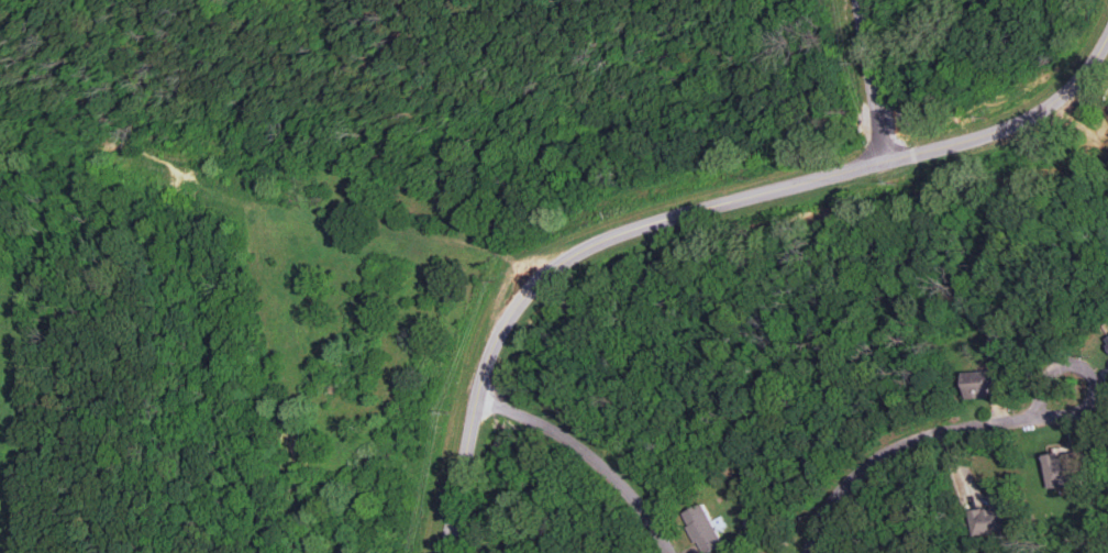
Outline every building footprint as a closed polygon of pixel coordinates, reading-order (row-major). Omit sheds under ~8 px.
[(1002,387),(1002,370),(965,371),(965,397),(989,397),(989,387),(1002,387)] [(1044,454),(1049,489),(1084,483),(1080,451),(1061,454),(1061,452),(1044,454)] [(968,510),(971,536),(1010,531),(1005,492),(989,494),(990,507),(968,510)] [(703,502),(682,513),(702,552),(705,552),(724,544),(703,502)]
